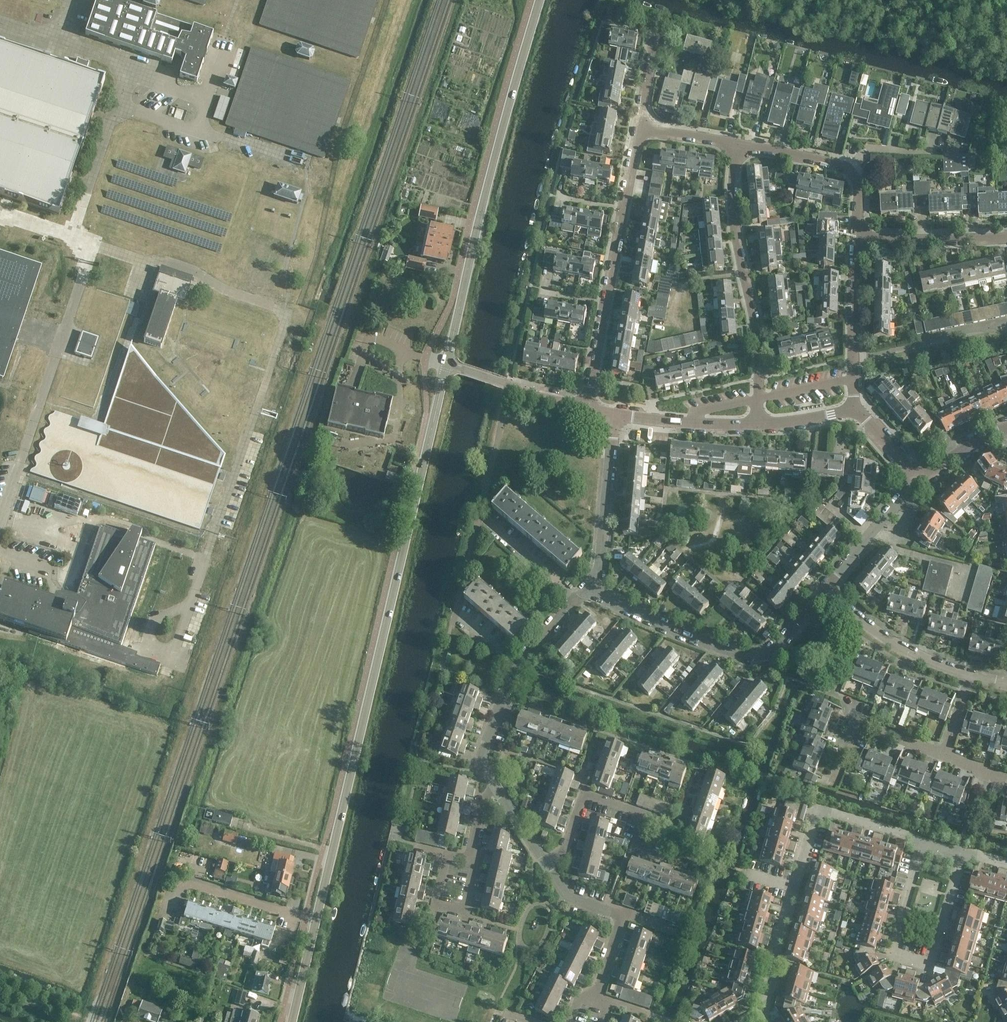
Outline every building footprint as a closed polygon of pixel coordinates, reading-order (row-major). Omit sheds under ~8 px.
[(34,1),(30,0),(14,0),(12,4),(31,10),(34,1)] [(92,15),(85,34),(171,64),(174,54),(180,56),(185,60),(179,77),(196,83),(213,34),(111,0),(97,0),(92,15)] [(260,23),(261,26),(356,58),(357,58),(358,56),(377,0),(268,0),(260,23)] [(612,31),(609,49),(618,50),(615,62),(620,63),(625,34),(612,31)] [(625,34),(620,63),(626,64),(629,64),(630,60),(624,59),(626,52),(635,54),(637,46),(639,47),(641,37),(638,37),(638,36),(625,34)] [(687,37),(683,52),(708,59),(712,43),(687,37)] [(58,214),(103,79),(0,44),(0,194),(58,214)] [(298,47),(296,52),(296,53),(297,55),(309,60),(312,58),(314,53),(312,50),(300,46),(298,47)] [(251,49),(226,123),(226,124),(226,125),(227,125),(227,126),(322,158),(323,158),(324,157),(325,156),(349,83),(350,82),(349,81),(349,80),(348,80),(254,48),(253,48),(252,48),(251,49)] [(605,70),(604,76),(624,80),(627,68),(625,68),(626,64),(620,63),(615,62),(605,60),(604,64),(611,65),(610,71),(605,70)] [(684,71),(682,78),(694,81),(695,81),(696,75),(684,71)] [(771,72),(769,78),(768,78),(766,86),(751,82),(743,110),(750,111),(750,109),(760,112),(763,99),(769,101),(775,80),(776,73),(771,72)] [(858,76),(851,74),(848,84),(855,86),(858,76)] [(694,81),(692,87),(688,101),(696,103),(697,101),(705,103),(708,91),(714,93),(718,77),(712,75),(711,78),(696,75),(695,81),(694,81)] [(722,81),(714,111),(720,112),(719,114),(729,117),(736,93),(742,95),(746,82),(745,82),(747,77),(740,75),(739,81),(738,85),(722,81)] [(624,80),(604,76),(604,77),(603,83),(607,84),(606,91),(622,94),(624,80)] [(677,82),(665,79),(659,104),(667,106),(666,108),(674,110),(681,84),(692,87),(694,81),(682,78),(678,77),(679,77),(677,82)] [(227,78),(224,85),(234,89),(237,81),(227,78)] [(779,83),(768,124),(784,128),(790,104),(796,106),(800,91),(794,89),(794,87),(788,85),(785,84),(779,83)] [(800,91),(796,106),(801,107),(797,122),(797,121),(805,123),(804,126),(811,127),(810,131),(811,132),(818,105),(824,107),(828,94),(829,89),(815,85),(813,91),(801,87),(800,88),(801,88),(800,91)] [(855,105),(852,117),(869,122),(868,124),(886,129),(887,126),(890,127),(900,90),(884,86),(878,107),(863,103),(862,106),(855,105)] [(599,103),(598,107),(603,108),(603,107),(611,109),(612,105),(619,106),(622,94),(606,91),(601,90),(598,103),(599,103)] [(828,94),(824,107),(829,108),(822,134),(823,134),(822,137),(834,140),(834,139),(837,140),(844,114),(850,116),(854,100),(848,98),(832,94),(832,95),(828,94)] [(905,116),(911,97),(902,94),(895,113),(905,116)] [(220,96),(213,119),(222,121),(230,99),(220,96)] [(917,102),(911,124),(921,126),(922,125),(926,126),(925,128),(937,131),(937,132),(938,133),(944,109),(917,102)] [(596,118),(595,124),(615,128),(618,114),(610,113),(611,109),(603,107),(603,108),(602,111),(601,111),(600,119),(596,118)] [(944,109),(938,133),(938,132),(950,135),(951,133),(955,134),(955,135),(965,138),(970,116),(944,109)] [(593,123),(591,136),(612,140),(615,128),(595,124),(593,123)] [(591,136),(590,136),(589,141),(595,143),(594,150),(593,154),(599,155),(600,151),(610,153),(612,140),(591,136)] [(167,147),(166,150),(164,157),(173,160),(170,168),(185,173),(188,165),(189,165),(200,169),(203,159),(167,147)] [(656,157),(653,172),(660,173),(661,167),(674,169),(676,154),(667,153),(668,150),(664,150),(663,152),(662,158),(656,157)] [(563,151),(560,168),(572,170),(571,178),(584,180),(587,165),(574,162),(575,153),(563,151)] [(676,154),(674,169),(687,170),(689,156),(680,155),(681,152),(677,152),(676,154)] [(689,156),(687,170),(700,172),(702,158),(693,156),(694,154),(690,154),(689,156)] [(949,154),(943,154),(944,159),(944,168),(944,173),(950,173),(950,174),(969,173),(968,168),(968,161),(968,157),(955,156),(955,161),(948,160),(949,154)] [(700,172),(699,178),(712,180),(715,160),(706,158),(707,156),(703,156),(702,158),(700,172)] [(602,158),(600,167),(597,182),(610,185),(611,182),(612,182),(612,178),(611,178),(613,169),(605,168),(607,159),(602,158)] [(587,165),(584,180),(597,182),(600,167),(587,165)] [(748,184),(769,182),(768,169),(762,169),(747,171),(748,184)] [(775,182),(784,181),(786,173),(777,171),(775,182)] [(665,174),(660,173),(653,172),(652,178),(663,180),(665,174)] [(785,181),(784,184),(790,186),(792,175),(786,173),(784,181),(785,181)] [(797,190),(795,199),(808,201),(810,193),(813,179),(805,177),(805,175),(802,174),(801,176),(800,176),(797,190)] [(813,179),(810,193),(823,196),(826,182),(818,180),(818,178),(815,177),(814,179),(813,179)] [(826,182),(823,196),(834,198),(833,206),(840,207),(844,186),(839,184),(831,183),(831,180),(828,180),(827,182),(826,182)] [(769,182),(748,184),(750,197),(770,195),(769,182)] [(930,183),(920,183),(920,196),(931,196),(930,183)] [(952,193),(944,194),(944,197),(946,215),(962,214),(961,206),(970,206),(970,202),(969,186),(969,184),(962,185),(963,197),(961,197),(961,196),(952,197),(952,193)] [(275,194),(274,196),(297,204),(298,201),(301,202),(303,196),(300,195),(301,193),(301,192),(288,188),(286,188),(278,185),(277,186),(277,188),(276,191),(275,194)] [(879,197),(880,197),(881,215),(897,214),(896,192),(886,192),(885,185),(878,186),(879,197)] [(978,185),(969,186),(970,202),(977,202),(978,210),(978,217),(994,216),(993,196),(994,196),(993,189),(978,189),(978,185)] [(661,192),(650,190),(648,196),(660,198),(661,192)] [(903,191),(896,192),(897,214),(914,213),(913,196),(903,196),(903,191)] [(939,194),(939,198),(928,198),(929,216),(946,215),(944,197),(944,194),(939,194)] [(770,195),(750,197),(751,210),(766,209),(772,208),(770,195)] [(993,196),(994,216),(1006,216),(1006,195),(994,196),(993,196)] [(644,220),(658,223),(665,224),(668,205),(659,203),(647,201),(646,208),(644,208),(643,211),(645,212),(644,220)] [(717,202),(697,204),(697,210),(703,210),(704,217),(719,215),(717,202)] [(421,206),(418,218),(435,221),(438,209),(421,206)] [(558,216),(556,227),(562,229),(561,231),(573,233),(575,227),(578,211),(565,209),(564,217),(558,216)] [(766,209),(751,210),(752,224),(767,222),(766,209)] [(575,227),(574,233),(578,234),(581,228),(588,230),(591,214),(578,211),(575,227)] [(588,230),(587,235),(600,238),(603,226),(605,227),(607,217),(604,217),(604,216),(591,214),(588,230)] [(704,217),(697,218),(698,224),(704,223),(705,230),(720,228),(719,215),(704,217)] [(794,219),(767,221),(768,227),(794,224),(794,219)] [(643,225),(641,233),(656,236),(658,223),(644,220),(644,221),(641,221),(641,224),(643,225)] [(814,225),(813,238),(820,238),(835,239),(835,231),(837,231),(837,227),(835,227),(835,225),(814,225)] [(427,226),(424,241),(450,247),(452,237),(450,237),(452,231),(427,226)] [(720,228),(705,230),(698,231),(700,243),(721,241),(720,228)] [(781,231),(759,233),(760,246),(780,244),(782,244),(781,231)] [(638,233),(637,238),(640,238),(639,246),(653,248),(659,249),(661,237),(656,236),(641,233),(638,233)] [(820,238),(820,252),(834,252),(835,244),(837,244),(837,241),(835,240),(835,239),(820,238)] [(450,247),(424,241),(420,257),(445,262),(446,256),(448,257),(450,247)] [(721,241),(700,243),(701,256),(722,254),(721,241)] [(780,244),(760,246),(761,259),(781,257),(780,244)] [(653,248),(639,246),(637,246),(636,250),(638,250),(636,259),(651,262),(653,248)] [(269,265),(269,264),(272,255),(266,252),(266,253),(258,250),(255,261),(264,264),(264,263),(269,265)] [(543,263),(549,264),(551,252),(545,251),(543,263)] [(551,252),(549,264),(555,265),(553,272),(566,275),(569,259),(556,256),(557,253),(551,252)] [(820,252),(819,265),(834,266),(834,257),(836,257),(836,254),(834,253),(834,252),(820,252)] [(2,379),(24,314),(40,268),(0,254),(0,378),(2,379)] [(722,254),(701,256),(703,269),(724,267),(722,254)] [(408,256),(405,269),(423,273),(423,272),(426,260),(408,256)] [(781,257),(761,259),(762,272),(777,270),(776,263),(782,263),(781,257)] [(569,259),(566,275),(580,277),(583,261),(569,259)] [(635,259),(634,263),(636,263),(634,271),(649,274),(656,275),(658,263),(651,262),(636,259),(635,259)] [(1003,266),(1002,259),(988,262),(991,279),(992,279),(993,284),(1006,281),(1006,266),(1003,266)] [(583,261),(580,277),(593,280),(593,278),(594,278),(595,273),(594,273),(596,264),(583,261)] [(988,262),(974,265),(978,282),(979,287),(986,286),(985,281),(991,279),(988,262)] [(974,265),(960,267),(964,285),(965,285),(978,282),(974,265)] [(159,270),(160,271),(154,290),(161,292),(160,295),(160,296),(158,302),(157,301),(157,302),(158,302),(156,308),(155,308),(155,309),(153,315),(151,321),(151,322),(149,328),(148,329),(149,329),(147,335),(146,335),(144,341),(144,342),(161,348),(161,347),(163,341),(163,340),(165,334),(166,334),(165,334),(167,328),(168,328),(168,327),(167,327),(169,321),(170,321),(170,320),(172,314),(174,308),(175,307),(174,307),(176,301),(177,301),(176,300),(177,298),(185,300),(191,281),(194,282),(195,278),(160,266),(159,270)] [(875,267),(875,282),(890,282),(891,268),(875,267)] [(951,288),(953,294),(966,291),(965,285),(964,285),(960,268),(947,270),(951,288)] [(947,270),(933,273),(937,291),(950,288),(947,270)] [(631,275),(633,276),(632,284),(646,287),(649,274),(634,271),(634,272),(632,272),(631,275)] [(933,273),(919,276),(923,294),(937,291),(933,273)] [(770,294),(784,293),(789,292),(788,281),(790,280),(789,274),(778,275),(778,280),(768,281),(770,294)] [(819,275),(819,288),(838,289),(838,280),(840,280),(841,277),(838,276),(838,275),(830,275),(824,275),(819,275)] [(660,276),(659,282),(671,285),(672,279),(667,278),(660,276)] [(659,282),(658,288),(670,291),(671,285),(659,282)] [(875,282),(875,296),(890,296),(890,282),(875,282)] [(716,286),(717,299),(732,298),(731,284),(716,286)] [(658,288),(657,295),(669,297),(670,291),(658,288)] [(817,288),(816,301),(823,301),(823,302),(837,302),(838,294),(840,294),(840,290),(838,290),(838,289),(819,288),(817,288)] [(784,293),(770,294),(771,307),(785,306),(784,293)] [(624,300),(623,308),(637,311),(640,298),(625,295),(625,296),(623,296),(622,300),(624,300)] [(875,296),(874,310),(890,310),(890,296),(875,296)] [(732,298),(717,299),(718,312),(734,311),(732,298)] [(818,308),(817,319),(828,320),(829,315),(837,315),(837,307),(839,307),(840,303),(837,303),(837,302),(823,302),(822,308),(818,308)] [(540,310),(538,322),(544,323),(545,319),(558,322),(561,306),(547,304),(546,311),(540,310)] [(1003,304),(997,306),(1000,317),(1006,316),(1003,304)] [(785,306),(771,307),(772,321),(792,319),(790,305),(785,306)] [(561,306),(558,322),(571,324),(574,309),(561,306)] [(655,306),(654,312),(665,314),(666,308),(655,306)] [(997,306),(990,307),(992,319),(1000,317),(997,306)] [(990,307),(984,309),(986,320),(992,319),(990,307)] [(622,313),(621,321),(635,324),(637,311),(623,308),(623,309),(620,309),(620,313),(622,313)] [(540,310),(534,309),(532,320),(538,322),(540,310)] [(574,309),(571,324),(584,327),(586,319),(587,314),(587,311),(574,309)] [(984,309),(976,310),(978,322),(986,320),(984,309)] [(874,310),(874,324),(890,324),(890,310),(874,310)] [(976,310),(970,312),(972,323),(978,322),(976,310)] [(718,312),(714,312),(714,318),(719,318),(720,325),(735,323),(734,311),(718,312)] [(654,312),(653,318),(664,320),(665,314),(654,312)] [(970,312),(962,313),(965,325),(972,323),(970,312)] [(962,313),(957,315),(959,326),(965,325),(962,313)] [(957,315),(949,316),(951,328),(959,326),(957,315)] [(949,316),(943,318),(945,329),(951,328),(949,316)] [(943,318),(935,319),(937,331),(945,329),(943,318)] [(934,319),(929,321),(931,332),(937,331),(934,319)] [(618,322),(617,325),(620,326),(618,334),(633,337),(635,324),(621,321),(620,322),(618,322)] [(915,323),(914,323),(917,335),(924,334),(921,321),(915,323)] [(931,332),(929,321),(923,322),(926,333),(931,332)] [(735,323),(720,325),(721,338),(736,337),(735,323)] [(890,324),(874,324),(874,338),(889,338),(890,324)] [(829,330),(816,333),(816,334),(820,353),(821,353),(822,355),(825,354),(825,352),(833,350),(829,330)] [(700,331),(695,332),(698,344),(703,342),(700,331)] [(82,332),(75,353),(91,359),(99,337),(82,332)] [(695,332),(689,334),(692,345),(698,344),(695,332)] [(616,335),(616,338),(617,339),(616,347),(630,349),(633,337),(618,334),(618,335),(616,335)] [(689,334),(683,335),(686,347),(692,345),(689,334)] [(816,334),(803,336),(804,341),(807,356),(809,356),(809,357),(813,357),(812,355),(820,353),(816,334)] [(683,335),(678,336),(680,348),(686,347),(683,335)] [(678,336),(672,338),(674,349),(680,348),(678,336)] [(777,348),(775,349),(776,353),(778,352),(780,362),(789,360),(789,362),(793,361),(793,359),(794,359),(791,344),(789,337),(776,340),(777,347),(777,348)] [(672,338),(666,339),(668,351),(674,349),(672,338)] [(804,341),(791,344),(794,359),(796,359),(797,360),(800,360),(800,358),(807,356),(804,341)] [(527,343),(523,364),(536,367),(539,351),(540,346),(527,343)] [(552,353),(549,369),(562,372),(565,356),(558,355),(560,345),(554,344),(552,354),(552,353)] [(614,347),(613,351),(615,351),(614,359),(628,362),(630,349),(616,347),(614,347)] [(30,472),(199,530),(225,455),(139,357),(129,354),(130,350),(129,350),(103,427),(55,411),(54,412),(53,413),(52,414),(50,415),(48,417),(48,419),(49,421),(50,423),(50,425),(49,427),(47,428),(45,429),(44,431),(44,433),(45,435),(45,437),(45,439),(44,440),(42,441),(40,442),(39,444),(39,447),(40,449),(41,450),(41,452),(39,454),(38,455),(36,456),(35,458),(34,460),(35,462),(36,464),(36,466),(35,468),(33,469),(31,470),(30,472)] [(539,351),(536,367),(549,369),(552,353),(539,351)] [(565,356),(562,372),(575,374),(578,358),(565,356)] [(732,357),(719,360),(722,375),(723,374),(724,376),(727,375),(727,373),(735,372),(732,357)] [(998,357),(992,359),(996,367),(1001,365),(998,357)] [(612,360),(611,364),(613,364),(611,373),(626,375),(628,362),(614,359),(613,360),(612,360)] [(719,360),(706,363),(709,377),(710,377),(711,379),(714,378),(714,376),(722,375),(719,360)] [(980,360),(973,364),(976,370),(984,367),(980,360)] [(992,360),(986,363),(989,369),(994,366),(992,360)] [(694,366),(693,366),(696,380),(698,380),(698,382),(702,381),(701,379),(709,377),(706,363),(698,365),(698,361),(693,362),(694,366)] [(644,366),(642,378),(655,381),(657,389),(664,387),(665,389),(669,388),(669,386),(670,386),(667,372),(657,374),(656,368),(644,366)] [(693,366),(680,369),(683,383),(685,383),(686,385),(689,384),(689,382),(696,380),(693,366)] [(680,369),(667,372),(670,386),(672,385),(673,388),(676,387),(676,385),(683,383),(680,369)] [(941,369),(934,372),(937,379),(944,376),(941,369)] [(920,375),(914,373),(911,379),(918,381),(920,375)] [(874,385),(875,386),(878,390),(875,393),(884,403),(897,392),(901,390),(896,384),(892,387),(888,382),(883,377),(874,385)] [(994,391),(1001,406),(1006,403),(1006,394),(1003,386),(1001,381),(997,383),(999,388),(994,391)] [(992,386),(982,390),(985,395),(992,410),(1001,406),(994,391),(992,386)] [(341,389),(336,388),(335,388),(335,390),(335,391),(335,392),(334,395),(334,397),(333,401),(333,402),(332,406),(331,408),(331,411),(330,411),(330,413),(329,417),(329,418),(328,422),(328,424),(327,424),(327,426),(331,427),(332,427),(335,427),(337,428),(340,428),(340,429),(342,429),(346,430),(346,429),(348,429),(351,430),(354,430),(357,431),(359,432),(359,431),(364,432),(364,433),(364,434),(368,435),(370,435),(373,436),(375,436),(378,437),(379,437),(379,438),(383,439),(384,435),(384,432),(385,428),(386,427),(387,423),(388,417),(389,417),(390,413),(389,412),(389,411),(390,407),(391,405),(392,401),(388,400),(387,400),(386,400),(381,399),(378,398),(377,398),(377,397),(373,396),(373,398),(372,397),(372,398),(367,397),(365,396),(362,395),(356,394),(354,394),(354,392),(351,391),(349,391),(346,391),(341,389)] [(966,388),(961,390),(964,398),(974,419),(983,415),(976,399),(972,401),(966,388)] [(897,392),(884,403),(894,413),(907,401),(903,396),(899,391),(897,392)] [(985,395),(976,399),(983,415),(992,410),(985,395)] [(907,401),(894,413),(902,424),(907,419),(918,410),(913,404),(915,402),(915,401),(912,398),(907,401)] [(964,398),(955,402),(958,407),(957,408),(965,423),(974,419),(964,398)] [(942,399),(938,400),(943,410),(946,409),(947,408),(945,404),(942,399)] [(954,400),(945,404),(947,408),(946,409),(948,412),(955,428),(965,423),(957,408),(958,407),(955,402),(954,400)] [(918,410),(907,419),(921,435),(933,424),(920,408),(918,410)] [(948,412),(936,418),(938,421),(944,430),(945,430),(946,432),(955,428),(948,412)] [(938,421),(933,424),(939,433),(944,430),(938,421)] [(672,444),(671,460),(684,462),(685,445),(672,444)] [(685,445),(684,462),(685,462),(684,465),(691,466),(692,463),(697,463),(699,446),(685,445)] [(699,446),(697,463),(711,464),(713,448),(699,446)] [(711,464),(710,470),(724,471),(724,466),(726,449),(713,448),(711,464)] [(726,449),(724,466),(738,467),(740,451),(726,449)] [(631,451),(629,463),(644,464),(645,452),(631,451)] [(740,451),(738,467),(751,469),(753,452),(740,451)] [(753,452),(751,469),(765,470),(767,453),(753,452)] [(767,453),(765,470),(779,471),(780,455),(767,453)] [(780,455),(779,471),(786,472),(785,475),(792,476),(794,456),(780,455)] [(812,459),(811,471),(810,476),(826,477),(828,457),(813,455),(812,459)] [(792,476),(792,478),(805,479),(806,471),(811,471),(812,459),(807,458),(807,457),(794,456),(792,476)] [(828,457),(826,477),(839,479),(839,482),(835,483),(835,490),(838,493),(848,481),(849,476),(852,476),(854,465),(844,464),(844,458),(828,457)] [(996,465),(991,457),(977,467),(985,480),(989,481),(996,465)] [(629,463),(628,475),(642,476),(644,464),(629,463)] [(854,463),(854,465),(852,476),(852,479),(873,481),(874,465),(854,463)] [(1006,470),(996,465),(989,481),(1000,486),(1006,470)] [(387,473),(385,480),(385,481),(395,484),(397,476),(387,473)] [(628,475),(627,487),(641,488),(642,481),(647,482),(648,477),(642,476),(628,475)] [(960,483),(957,486),(968,499),(971,502),(980,493),(965,478),(965,479),(963,477),(959,481),(960,483)] [(852,479),(850,495),(852,495),(851,509),(862,510),(869,497),(871,497),(873,481),(852,479)] [(952,491),(948,494),(960,507),(963,511),(972,503),(971,502),(968,499),(957,486),(956,487),(955,486),(950,490),(952,491)] [(627,487),(626,499),(640,500),(641,488),(627,487)] [(507,493),(493,510),(517,531),(532,515),(521,506),(523,504),(520,502),(518,503),(507,493)] [(943,497),(939,501),(940,502),(939,503),(946,510),(942,515),(954,525),(958,522),(954,518),(962,510),(960,507),(948,494),(944,498),(943,497)] [(1006,503),(1006,496),(995,498),(996,504),(1006,503)] [(626,499),(625,510),(639,512),(640,500),(626,499)] [(808,499),(807,510),(811,513),(819,504),(812,499),(808,499)] [(819,504),(811,513),(817,518),(824,509),(819,504)] [(988,509),(983,504),(978,509),(983,514),(988,509)] [(824,509),(817,518),(822,523),(830,513),(824,509)] [(625,510),(624,522),(638,524),(639,512),(625,510)] [(830,513),(822,523),(829,528),(836,519),(830,513)] [(925,521),(923,525),(938,534),(943,524),(950,528),(951,528),(952,528),(954,525),(942,515),(938,520),(929,514),(928,516),(927,515),(924,520),(925,521)] [(532,515),(517,531),(542,552),(556,535),(546,527),(547,525),(545,523),(543,525),(532,515)] [(806,521),(802,517),(798,522),(803,526),(806,521)] [(836,519),(829,528),(833,531),(840,522),(836,519)] [(811,525),(806,521),(803,526),(807,529),(811,525)] [(638,524),(624,522),(623,535),(637,536),(638,524)] [(919,529),(916,534),(917,534),(916,535),(922,539),(919,544),(928,549),(931,545),(936,548),(942,536),(938,534),(923,525),(920,529),(919,529)] [(100,526),(76,596),(74,600),(64,597),(54,598),(53,601),(3,585),(0,594),(0,621),(66,643),(65,645),(157,676),(161,665),(136,657),(137,654),(121,647),(155,545),(100,526)] [(829,528),(821,537),(832,546),(839,536),(833,531),(829,528)] [(977,534),(973,530),(968,535),(973,539),(977,534)] [(556,535),(542,552),(567,574),(581,557),(570,548),(572,546),(569,544),(568,546),(556,535)] [(786,536),(783,540),(787,544),(791,539),(786,536)] [(821,537),(813,546),(824,555),(832,546),(821,537)] [(791,539),(787,544),(792,548),(796,543),(791,539)] [(813,546),(806,555),(816,564),(824,555),(813,546)] [(887,549),(879,558),(890,567),(898,558),(887,549)] [(776,558),(771,554),(767,558),(772,562),(776,558)] [(620,566),(630,574),(638,563),(629,555),(620,566)] [(806,555),(798,564),(808,573),(816,564),(806,555)] [(683,556),(680,559),(686,564),(689,560),(683,556)] [(780,562),(776,558),(772,562),(777,566),(780,562)] [(879,558),(871,567),(882,577),(882,576),(887,580),(895,571),(890,567),(879,558)] [(942,564),(930,561),(929,567),(941,570),(942,564)] [(638,563),(630,574),(639,581),(647,571),(638,563)] [(798,564),(790,574),(801,583),(808,573),(798,564)] [(942,564),(941,570),(952,573),(953,567),(942,564)] [(994,570),(980,565),(978,572),(992,576),(994,570)] [(652,566),(647,571),(639,581),(648,589),(657,579),(661,573),(652,566)] [(871,567),(863,576),(874,586),(882,577),(871,567)] [(941,570),(929,567),(926,579),(937,582),(939,576),(941,570)] [(952,573),(941,570),(939,576),(950,579),(952,573)] [(760,576),(755,572),(752,577),(756,581),(760,576)] [(992,576),(978,572),(976,578),(990,582),(992,576)] [(790,574),(782,583),(793,592),(801,583),(790,574)] [(765,580),(760,576),(756,581),(761,585),(765,580)] [(874,586),(863,576),(855,586),(867,595),(874,586)] [(949,585),(950,579),(939,576),(937,582),(949,585)] [(881,581),(887,586),(890,583),(884,578),(881,581)] [(990,582),(976,578),(974,584),(989,589),(990,582)] [(657,579),(648,589),(657,597),(666,587),(657,579)] [(936,588),(937,582),(926,579),(924,585),(930,587),(936,588)] [(671,592),(681,600),(690,590),(681,581),(671,592)] [(718,585),(714,581),(710,585),(714,589),(718,585)] [(949,585),(937,582),(936,588),(947,591),(949,585)] [(782,583),(775,592),(785,601),(793,592),(782,583)] [(989,589),(974,584),(972,591),(987,595),(989,589)] [(465,601),(475,610),(489,622),(503,606),(493,596),(494,595),(491,593),(490,594),(479,585),(465,601)] [(947,591),(936,588),(934,594),(946,597),(947,591)] [(690,590),(681,600),(690,608),(699,598),(690,590)] [(987,595),(972,591),(971,597),(985,601),(987,595)] [(775,592),(767,601),(767,602),(777,611),(785,601),(775,592)] [(719,604),(729,612),(738,601),(728,594),(719,604)] [(985,601),(971,597),(969,603),(983,608),(985,601)] [(699,598),(690,608),(699,617),(709,606),(699,598)] [(887,612),(899,616),(903,601),(891,598),(887,612)] [(738,601),(729,612),(738,620),(747,609),(738,601)] [(903,601),(899,616),(911,619),(915,604),(903,601)] [(983,608),(969,603),(967,610),(981,614),(983,608)] [(915,604),(911,619),(923,622),(927,607),(915,604)] [(503,606),(489,622),(514,644),(529,627),(517,618),(519,616),(516,613),(515,615),(503,606)] [(747,609),(738,620),(747,628),(756,617),(747,609)] [(998,620),(1003,622),(1006,623),(1006,610),(1001,609),(998,620)] [(574,615),(571,618),(588,633),(596,624),(586,615),(581,621),(574,615)] [(756,617),(747,628),(757,636),(766,625),(756,617)] [(571,618),(569,622),(575,627),(570,633),(580,642),(588,633),(571,618)] [(928,632),(940,635),(944,622),(932,618),(928,632)] [(944,622),(940,635),(951,638),(955,625),(944,622)] [(955,625),(951,638),(963,641),(967,628),(955,625)] [(614,632),(611,635),(629,650),(637,640),(626,631),(621,637),(614,632)] [(606,636),(602,632),(597,638),(601,642),(606,636)] [(558,633),(555,636),(572,651),(580,642),(570,633),(565,639),(558,633)] [(609,639),(615,644),(611,650),(622,659),(629,650),(611,635),(609,639)] [(555,636),(553,640),(559,645),(554,651),(564,660),(572,651),(555,636)] [(969,652),(981,656),(984,641),(972,638),(969,652)] [(984,641),(981,656),(992,659),(996,644),(984,641)] [(992,659),(1004,662),(1006,651),(1006,647),(996,644),(992,659)] [(657,650),(654,654),(672,668),(679,659),(668,649),(663,655),(657,650)] [(622,659),(611,650),(606,655),(599,650),(596,654),(614,668),(622,659)] [(593,657),(594,658),(600,663),(595,668),(606,678),(614,668),(596,654),(593,657)] [(654,654),(651,657),(657,663),(653,668),(664,677),(672,668),(654,654)] [(852,662),(846,677),(863,684),(872,662),(860,657),(858,664),(852,662)] [(872,662),(863,684),(874,688),(880,690),(884,681),(885,676),(888,670),(883,667),(883,666),(872,662)] [(701,665),(698,669),(716,683),(723,674),(712,665),(708,671),(701,665)] [(642,668),(639,672),(657,686),(664,677),(653,668),(648,673),(642,668)] [(698,669),(695,672),(702,678),(697,684),(708,693),(716,683),(698,669)] [(636,675),(642,680),(637,687),(649,696),(657,686),(639,672),(636,675)] [(884,681),(880,690),(878,695),(895,702),(904,681),(892,677),(891,679),(885,676),(884,681)] [(745,682),(742,686),(759,700),(767,691),(756,681),(751,687),(745,682)] [(904,681),(895,702),(912,709),(918,694),(920,689),(914,687),(915,686),(904,681)] [(457,684),(453,695),(459,697),(481,705),(483,699),(478,697),(479,692),(457,684)] [(686,684),(683,687),(700,702),(708,693),(697,684),(692,689),(686,684)] [(742,686),(739,690),(745,695),(741,700),(752,709),(759,700),(742,686)] [(680,691),(686,697),(682,703),(692,712),(700,702),(683,687),(680,691)] [(918,694),(912,709),(928,715),(930,712),(937,694),(925,690),(923,696),(918,694)] [(937,694),(930,712),(940,716),(939,720),(945,722),(953,702),(947,700),(948,699),(937,694)] [(681,700),(676,696),(664,712),(669,716),(672,711),(670,710),(674,705),(676,707),(681,700)] [(459,697),(455,708),(472,714),(473,709),(479,711),(481,705),(459,697)] [(815,706),(811,716),(829,723),(833,712),(827,710),(829,704),(814,698),(812,704),(815,706)] [(730,701),(727,704),(744,718),(752,709),(741,700),(736,706),(730,701)] [(727,704),(724,708),(731,713),(726,719),(736,728),(744,718),(727,704)] [(455,708),(451,719),(474,727),(476,721),(470,719),(472,714),(455,708)] [(516,729),(527,733),(535,711),(529,709),(527,715),(522,713),(516,729)] [(535,711),(527,733),(538,737),(544,721),(540,719),(542,714),(535,711)] [(968,714),(962,734),(968,736),(969,732),(981,736),(986,718),(974,714),(974,715),(968,714)] [(807,727),(803,726),(802,727),(799,726),(797,730),(806,734),(821,740),(823,734),(824,735),(829,723),(811,716),(807,727)] [(544,721),(538,737),(549,741),(556,719),(550,717),(549,722),(544,721)] [(998,721),(986,718),(981,736),(992,739),(991,742),(996,744),(1000,732),(1001,729),(1003,723),(997,722),(998,721)] [(451,719),(448,729),(464,735),(466,730),(472,733),(474,727),(451,719)] [(556,719),(549,741),(560,744),(565,728),(561,726),(563,721),(556,719)] [(565,728),(560,744),(570,748),(578,726),(572,724),(570,730),(565,728)] [(578,726),(570,748),(571,748),(582,752),(583,751),(583,749),(586,750),(587,745),(585,745),(588,736),(583,734),(585,729),(578,727),(578,726)] [(448,729),(444,740),(466,748),(468,742),(463,740),(464,735),(448,729)] [(1000,732),(996,744),(995,750),(1001,752),(1002,748),(1006,749),(1006,730),(1006,729),(1005,733),(1000,732)] [(806,734),(802,743),(805,746),(803,752),(821,759),(825,748),(824,747),(826,742),(821,740),(806,734)] [(466,748),(444,740),(440,752),(456,757),(458,752),(464,754),(466,748)] [(601,744),(598,750),(621,758),(625,746),(608,741),(606,746),(601,744)] [(621,758),(598,750),(596,756),(602,758),(600,763),(617,768),(621,758)] [(643,754),(632,786),(637,788),(643,773),(648,775),(656,753),(649,751),(648,756),(643,754)] [(795,761),(793,767),(808,773),(805,780),(816,784),(819,777),(813,775),(815,770),(816,771),(821,759),(803,752),(800,758),(796,758),(795,761)] [(862,756),(856,771),(862,773),(862,774),(864,774),(867,773),(868,771),(874,774),(881,756),(870,752),(868,758),(862,756)] [(656,753),(648,775),(659,779),(665,762),(660,760),(662,755),(656,753)] [(881,756),(874,774),(873,778),(890,784),(892,778),(896,770),(890,768),(893,761),(881,756)] [(665,762),(659,779),(670,783),(678,761),(671,759),(670,764),(665,762)] [(903,766),(898,764),(896,770),(892,778),(908,785),(917,764),(906,759),(903,766)] [(678,761),(670,783),(682,787),(687,770),(682,768),(684,763),(678,761)] [(593,765),(591,771),(613,779),(617,768),(600,763),(599,767),(593,765)] [(917,764),(908,785),(925,792),(931,777),(926,775),(928,768),(917,764)] [(558,769),(555,779),(579,788),(581,784),(572,781),(574,775),(558,769)] [(591,771),(589,778),(594,779),(592,785),(601,788),(599,793),(613,798),(615,792),(609,790),(613,779),(591,771)] [(703,775),(700,781),(722,788),(726,778),(710,772),(708,777),(703,775)] [(931,777),(925,792),(942,798),(950,777),(939,772),(936,779),(931,777)] [(950,777),(942,798),(959,805),(960,803),(964,804),(966,794),(964,793),(965,790),(959,788),(962,781),(950,777)] [(452,778),(449,788),(474,794),(475,790),(468,788),(469,782),(452,778)] [(555,779),(551,788),(568,794),(570,788),(578,791),(579,788),(555,779)] [(704,789),(702,793),(719,799),(722,788),(700,781),(698,787),(704,789)] [(449,788),(447,797),(464,801),(466,796),(473,798),(474,794),(449,788)] [(551,788),(548,797),(573,806),(574,802),(566,799),(568,794),(551,788)] [(695,796),(693,802),(715,810),(719,799),(702,793),(700,798),(695,796)] [(640,794),(636,805),(641,807),(645,796),(640,794)] [(441,796),(439,805),(445,806),(445,807),(470,812),(471,809),(463,807),(464,801),(447,797),(441,796)] [(645,796),(641,807),(647,809),(651,798),(645,796)] [(548,797),(545,806),(562,812),(563,807),(572,809),(573,806),(548,797)] [(651,798),(647,809),(652,811),(656,800),(651,798)] [(656,800),(652,811),(658,813),(662,802),(656,800)] [(775,808),(772,819),(792,825),(794,819),(803,821),(807,807),(787,801),(784,811),(775,808)] [(662,802),(658,813),(664,815),(667,804),(662,802)] [(696,810),(694,815),(711,820),(715,810),(693,802),(691,808),(696,810)] [(538,804),(535,813),(542,816),(566,824),(568,820),(560,818),(562,812),(545,806),(538,804)] [(667,804),(664,815),(670,817),(673,806),(667,804)] [(445,807),(443,816),(460,820),(461,815),(469,816),(470,812),(445,807)] [(212,822),(230,827),(233,818),(232,817),(215,812),(214,813),(212,822)] [(687,818),(686,823),(707,831),(711,820),(694,815),(693,820),(687,818)] [(443,816),(441,825),(466,831),(466,827),(459,826),(460,820),(443,816)] [(542,816),(539,825),(555,831),(557,825),(565,828),(566,824),(542,816)] [(964,820),(950,816),(948,824),(962,828),(964,820)] [(583,824),(582,828),(607,834),(610,823),(592,819),(591,826),(583,824)] [(775,820),(772,830),(790,835),(791,829),(800,832),(802,827),(792,825),(772,819),(772,820),(775,820)] [(707,831),(686,823),(683,830),(688,832),(686,837),(703,843),(707,831)] [(466,831),(441,825),(438,835),(442,836),(449,837),(456,839),(457,833),(465,835),(466,831)] [(845,835),(839,855),(850,858),(858,829),(854,827),(851,836),(845,835)] [(582,828),(581,831),(589,833),(588,839),(605,843),(607,834),(582,828)] [(769,829),(766,840),(796,848),(797,844),(788,841),(790,835),(772,830),(769,829)] [(858,829),(850,858),(860,861),(866,841),(860,839),(863,830),(858,829)] [(424,832),(418,830),(415,843),(421,844),(424,832)] [(238,835),(224,831),(222,841),(235,844),(238,835)] [(430,833),(424,832),(421,844),(427,845),(430,833)] [(484,836),(483,840),(508,846),(511,836),(493,832),(492,838),(484,836)] [(826,839),(823,850),(839,855),(845,835),(834,832),(832,840),(826,839)] [(436,834),(430,833),(427,845),(434,847),(436,834)] [(866,841),(860,861),(870,864),(879,835),(874,833),(872,842),(866,841)] [(442,836),(436,834),(434,847),(440,848),(442,836)] [(879,835),(870,864),(881,867),(886,846),(881,845),(884,836),(879,835)] [(449,837),(442,836),(440,848),(446,850),(449,837)] [(631,839),(625,838),(622,846),(628,848),(631,839)] [(579,842),(578,846),(603,852),(605,843),(588,839),(586,844),(579,842)] [(483,840),(482,843),(490,845),(489,851),(495,853),(495,852),(506,855),(506,854),(508,846),(483,840)] [(766,840),(763,850),(784,856),(785,850),(794,853),(796,848),(766,840)] [(886,846),(881,867),(892,870),(894,863),(899,864),(906,842),(897,840),(895,849),(886,846)] [(578,846),(577,850),(584,852),(583,857),(601,861),(603,852),(578,846)] [(763,850),(760,861),(781,866),(790,869),(791,864),(782,862),(784,856),(763,850)] [(486,856),(485,860),(510,866),(510,865),(511,859),(512,856),(506,854),(506,855),(495,852),(495,853),(495,855),(494,858),(486,856)] [(404,853),(402,865),(407,866),(430,872),(431,867),(431,866),(426,864),(427,859),(411,855),(410,855),(404,853)] [(275,854),(270,873),(291,878),(294,866),(292,866),(294,859),(275,854)] [(645,858),(639,855),(637,861),(632,859),(626,876),(637,880),(645,858)] [(574,861),(573,865),(598,871),(601,861),(583,857),(582,863),(574,861)] [(651,860),(645,858),(637,880),(648,884),(654,867),(650,865),(651,860)] [(228,863),(218,860),(213,878),(223,881),(228,863)] [(485,860),(484,864),(492,866),(491,871),(508,875),(510,866),(485,860)] [(659,868),(654,867),(648,884),(659,887),(666,865),(661,863),(659,868)] [(573,865),(572,869),(580,870),(578,877),(603,883),(605,872),(598,871),(573,865)] [(673,867),(666,865),(659,887),(670,891),(676,874),(671,873),(673,867)] [(815,865),(812,876),(836,882),(839,871),(815,865)] [(407,866),(404,877),(422,881),(423,876),(428,878),(430,872),(407,866)] [(991,876),(985,896),(995,899),(1003,870),(999,869),(997,878),(991,876)] [(995,899),(1006,902),(1006,897),(1006,881),(1006,880),(1006,877),(1006,871),(1003,870),(995,899)] [(481,875),(480,879),(505,885),(508,875),(491,871),(490,877),(481,875)] [(681,876),(676,874),(670,891),(681,895),(688,872),(683,871),(681,876)] [(266,872),(263,884),(267,885),(265,893),(271,895),(280,897),(281,895),(284,896),(285,893),(286,889),(288,890),(289,884),(292,885),(293,879),(291,879),(291,878),(270,873),(266,872)] [(694,875),(688,872),(681,895),(692,899),(698,882),(693,880),(694,875)] [(973,873),(969,889),(975,890),(974,893),(985,896),(991,876),(980,873),(979,875),(974,873),(973,873)] [(812,876),(809,886),(829,891),(835,893),(838,883),(836,882),(812,876)] [(404,877),(402,888),(424,894),(426,888),(420,886),(422,881),(404,877)] [(889,878),(887,885),(893,887),(895,879),(889,878)] [(480,879),(480,883),(488,885),(486,890),(503,894),(505,885),(480,879)] [(869,892),(872,893),(899,901),(901,896),(891,893),(893,887),(872,881),(869,892)] [(809,886),(806,897),(824,901),(826,902),(829,891),(809,886)] [(402,888),(399,900),(416,904),(417,899),(423,900),(424,894),(402,888)] [(477,894),(476,897),(501,903),(503,894),(486,890),(485,895),(477,894)] [(845,901),(848,892),(842,890),(840,899),(845,901)] [(751,892),(748,903),(769,908),(770,903),(780,905),(781,901),(772,898),(751,892)] [(867,902),(887,908),(889,903),(898,905),(899,901),(872,893),(870,903),(867,902)] [(626,895),(622,906),(627,907),(631,896),(626,895)] [(631,896),(627,907),(634,910),(638,899),(631,896)] [(476,897),(475,901),(483,903),(482,909),(499,913),(501,903),(476,897)] [(806,897),(803,907),(821,912),(821,910),(824,901),(806,897)] [(181,920),(179,926),(185,927),(186,923),(187,919),(192,920),(191,924),(197,926),(197,928),(199,928),(199,929),(206,905),(189,900),(184,917),(182,917),(181,920)] [(399,900),(397,911),(419,916),(421,910),(415,909),(416,904),(399,900)] [(648,902),(644,913),(655,917),(659,906),(648,902)] [(867,902),(864,913),(893,921),(895,917),(885,914),(887,908),(867,902)] [(748,903),(745,913),(766,919),(775,921),(776,917),(767,914),(769,908),(748,903)] [(206,905),(199,929),(211,932),(212,926),(210,926),(213,917),(219,919),(222,910),(206,905)] [(803,907),(800,917),(818,922),(821,923),(824,913),(823,912),(821,912),(803,907)] [(954,911),(952,915),(981,924),(984,913),(964,907),(962,913),(954,911)] [(212,926),(225,930),(226,930),(228,926),(233,911),(222,908),(222,910),(219,919),(213,917),(210,926),(212,926)] [(670,909),(666,921),(671,923),(675,911),(670,909)] [(225,930),(224,936),(231,938),(232,932),(237,934),(242,917),(243,917),(243,914),(233,911),(228,926),(226,930),(225,930)] [(419,916),(397,911),(394,922),(411,926),(412,921),(418,922),(419,916)] [(675,911),(671,923),(677,925),(681,913),(675,911)] [(836,911),(834,920),(839,922),(842,913),(836,911)] [(745,913),(742,923),(763,929),(764,923),(774,926),(775,921),(745,913)] [(866,914),(864,924),(881,929),(883,923),(892,926),(893,921),(864,913),(863,913),(866,914)] [(454,917),(448,915),(446,921),(441,919),(436,936),(447,940),(454,917)] [(981,924),(952,915),(951,920),(959,923),(958,928),(978,934),(981,924)] [(242,917),(237,934),(253,939),(259,921),(243,917),(242,917)] [(454,917),(447,940),(458,943),(463,926),(458,924),(460,919),(454,917)] [(798,927),(809,931),(814,933),(815,933),(818,934),(821,923),(818,922),(800,917),(798,927)] [(173,923),(159,920),(155,933),(163,934),(164,930),(171,932),(173,923)] [(259,921),(253,939),(263,941),(261,947),(268,949),(270,944),(276,927),(259,921)] [(463,926),(458,943),(469,946),(476,924),(470,922),(468,927),(463,926)] [(745,925),(742,935),(769,942),(770,938),(761,935),(763,929),(742,923),(742,924),(745,925)] [(482,926),(476,924),(469,946),(480,950),(485,933),(480,931),(482,926)] [(864,924),(861,934),(887,942),(889,937),(879,935),(881,929),(864,924)] [(584,926),(580,935),(603,947),(605,944),(597,940),(600,934),(584,926)] [(795,926),(792,937),(806,941),(811,943),(812,943),(815,933),(814,933),(809,931),(798,927),(795,926)] [(948,932),(946,936),(975,944),(978,934),(958,928),(956,934),(948,932)] [(485,933),(480,950),(491,953),(498,931),(492,929),(490,934),(485,933)] [(626,933),(625,937),(650,945),(653,936),(636,930),(634,936),(626,933)] [(498,931),(491,953),(502,957),(507,940),(502,938),(504,933),(498,931)] [(830,932),(828,941),(834,943),(836,934),(830,932)] [(739,934),(736,944),(757,950),(759,944),(768,947),(769,942),(742,935),(739,934)] [(857,945),(857,946),(860,946),(875,950),(877,944),(886,947),(887,942),(861,934),(858,934),(855,945),(857,945)] [(580,935),(576,944),(591,952),(594,947),(601,951),(603,947),(580,935)] [(975,944),(946,936),(945,941),(954,943),(952,949),(972,955),(975,944)] [(625,937),(624,940),(632,943),(630,949),(647,954),(650,945),(625,937)] [(792,937),(789,948),(803,952),(806,953),(808,953),(809,953),(812,943),(811,943),(806,941),(792,937)] [(217,957),(221,945),(214,942),(210,955),(217,957)] [(576,944),(571,953),(595,964),(596,961),(588,958),(591,952),(576,944)] [(250,953),(250,952),(251,948),(245,946),(243,952),(244,952),(243,956),(249,957),(250,954),(250,953)] [(875,950),(860,946),(859,952),(856,951),(854,958),(857,965),(855,966),(861,977),(879,966),(873,956),(875,950)] [(789,948),(786,958),(803,963),(806,953),(803,952),(789,948)] [(179,964),(194,969),(195,966),(196,966),(201,952),(194,949),(191,959),(192,959),(192,960),(181,957),(179,964)] [(620,952),(619,955),(644,964),(647,954),(630,949),(628,954),(620,952)] [(942,953),(941,957),(969,965),(972,955),(952,949),(950,955),(942,953)] [(735,950),(732,961),(761,970),(763,965),(753,962),(755,956),(735,950)] [(259,953),(253,951),(250,964),(256,966),(259,953)] [(571,953),(567,961),(583,969),(585,964),(593,968),(595,964),(571,953)] [(822,962),(828,964),(830,955),(825,953),(822,962)] [(619,955),(618,959),(626,962),(624,967),(641,973),(644,964),(619,955)] [(941,957),(939,962),(948,964),(946,970),(960,974),(960,978),(971,981),(973,974),(967,972),(969,965),(941,957)] [(219,964),(216,975),(226,979),(231,963),(221,960),(219,964)] [(567,961),(563,970),(586,982),(587,978),(580,974),(583,969),(567,961)] [(732,961),(729,972),(749,977),(751,972),(760,974),(761,970),(732,961)] [(614,970),(613,974),(637,982),(641,973),(624,967),(622,973),(614,970)] [(783,971),(782,976),(811,984),(814,973),(793,967),(792,973),(783,971)] [(867,978),(873,988),(878,985),(881,991),(893,994),(897,979),(891,978),(886,967),(867,978)] [(897,979),(893,994),(892,997),(903,1000),(911,971),(907,969),(905,978),(898,976),(897,979)] [(563,970),(558,978),(574,986),(576,981),(584,985),(586,982),(563,970)] [(944,976),(934,982),(945,1000),(955,995),(952,989),(957,986),(960,974),(946,970),(944,976)] [(911,971),(903,1000),(914,1003),(914,1000),(918,985),(919,985),(920,982),(914,981),(916,972),(911,971)] [(749,977),(729,972),(726,982),(734,985),(734,984),(746,988),(755,991),(757,986),(747,983),(749,977)] [(256,973),(252,992),(266,995),(270,981),(266,981),(268,975),(256,973)] [(613,974),(612,977),(619,980),(615,993),(621,995),(624,988),(630,989),(634,991),(637,982),(613,974)] [(553,976),(548,984),(571,996),(573,993),(566,989),(568,985),(573,987),(574,986),(558,978),(553,976)] [(811,984),(782,976),(781,980),(789,983),(787,989),(808,995),(811,984)] [(993,1001),(999,1011),(1006,1006),(1006,983),(1003,982),(1002,981),(999,981),(996,993),(999,998),(993,1001)] [(250,984),(244,982),(242,989),(248,991),(250,984)] [(918,985),(914,1000),(926,1003),(932,1000),(935,1006),(945,1000),(934,982),(925,987),(919,985),(918,985)] [(978,984),(970,982),(968,989),(976,991),(978,984)] [(548,984),(544,993),(560,1001),(563,996),(570,999),(571,996),(548,984)] [(728,987),(718,993),(729,1011),(738,1006),(736,1001),(744,996),(746,988),(734,984),(734,985),(733,991),(730,990),(728,987)] [(151,997),(157,999),(158,997),(161,998),(164,990),(152,986),(149,994),(150,994),(148,997),(151,998),(151,997)] [(630,989),(624,988),(621,995),(620,1000),(626,1002),(630,989)] [(634,991),(630,989),(626,1002),(632,1004),(636,991),(634,991)] [(778,997),(777,997),(796,1003),(800,1004),(805,1005),(808,995),(787,989),(786,994),(777,992),(776,996),(778,997)] [(241,991),(237,1005),(243,1006),(246,993),(241,991)] [(641,993),(636,991),(632,1004),(637,1005),(641,993)] [(887,993),(881,991),(877,1006),(883,1008),(887,993)] [(544,993),(540,1002),(563,1013),(565,1010),(557,1006),(560,1001),(544,993)] [(647,995),(641,993),(637,1005),(643,1007),(647,995)] [(709,998),(719,1016),(723,1021),(728,1021),(723,1014),(729,1011),(718,993),(709,998)] [(653,997),(647,995),(643,1007),(649,1009),(653,997)] [(777,997),(776,1003),(783,1006),(782,1007),(786,1015),(781,1018),(784,1021),(797,1021),(805,1017),(800,1007),(800,1004),(796,1003),(777,997)] [(719,1016),(709,998),(708,998),(710,1000),(701,1006),(700,1009),(694,1007),(691,1019),(699,1021),(707,1017),(709,1021),(719,1016)] [(136,1018),(144,1021),(143,1021),(145,1021),(158,1021),(163,1009),(155,1006),(156,1004),(151,1002),(150,1005),(142,1002),(141,1005),(137,1004),(136,1009),(139,1010),(136,1018)] [(540,1002),(535,1010),(551,1019),(554,1013),(561,1017),(563,1013),(540,1002)] [(999,1011),(1004,1020),(1006,1019),(1006,1006),(999,1011)] [(230,1020),(231,1020),(240,1021),(257,1021),(258,1016),(243,1012),(236,1010),(234,1015),(232,1014),(230,1020)]
